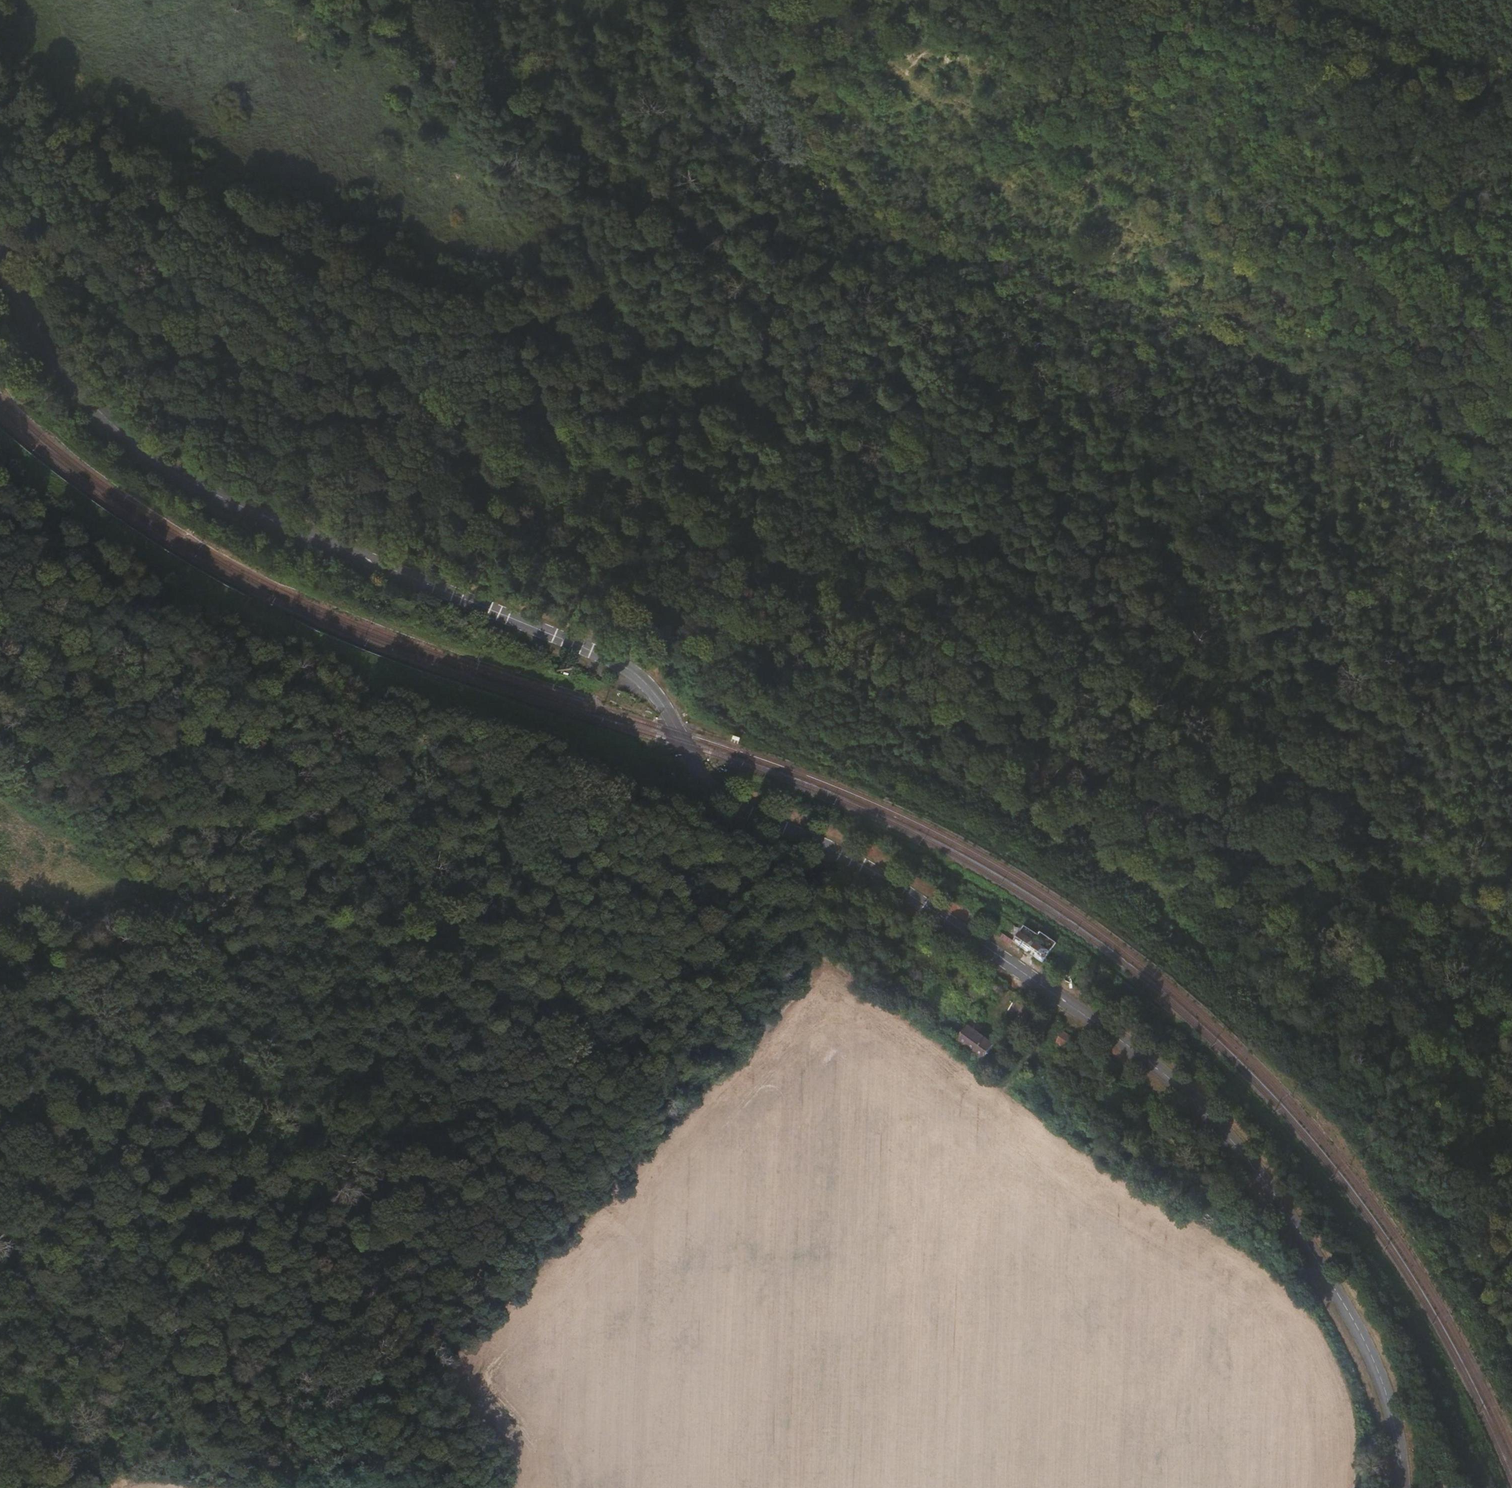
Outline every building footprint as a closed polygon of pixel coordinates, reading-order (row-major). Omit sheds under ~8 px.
[(753,15),(754,0),(740,0),(739,14),(753,15)] [(1045,970),(1056,955),(1027,934),(1015,950),(1045,970)] [(992,993),(1000,999),(1004,994),(995,988),(992,993)] [(1011,1007),(1018,1012),(1022,1006),(1014,1001),(1011,1007)] [(980,1064),(992,1047),(966,1027),(954,1044),(980,1064)]
